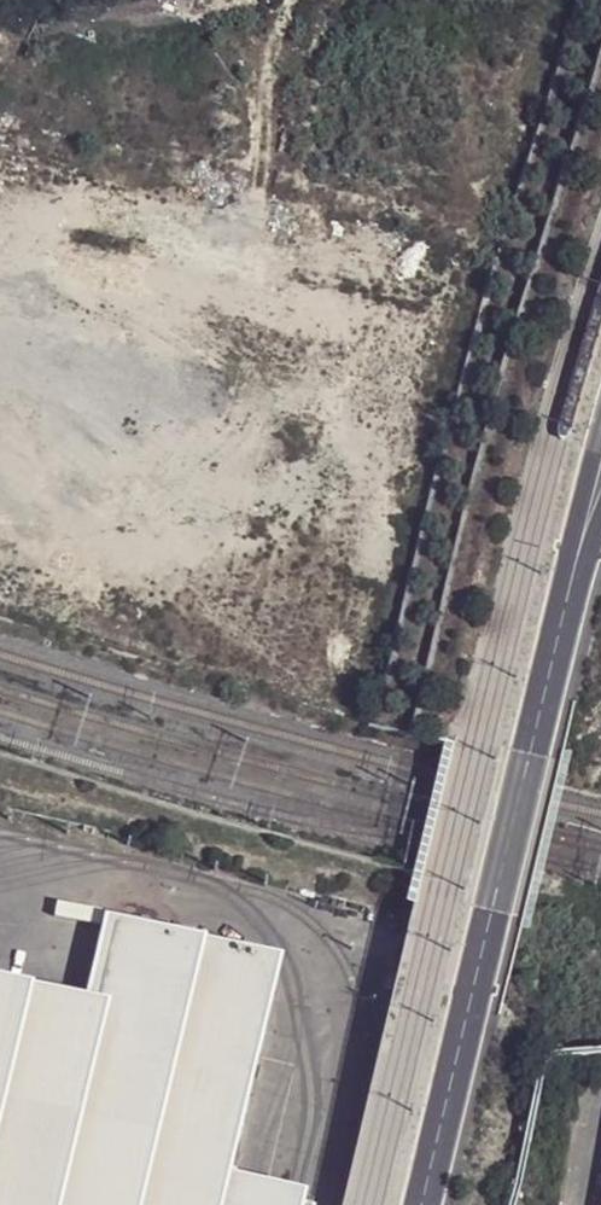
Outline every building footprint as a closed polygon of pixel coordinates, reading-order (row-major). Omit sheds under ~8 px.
[(221,1186),(275,971),(123,931),(101,1016),(0,991),(0,1204),(301,1204),(221,1186)]
